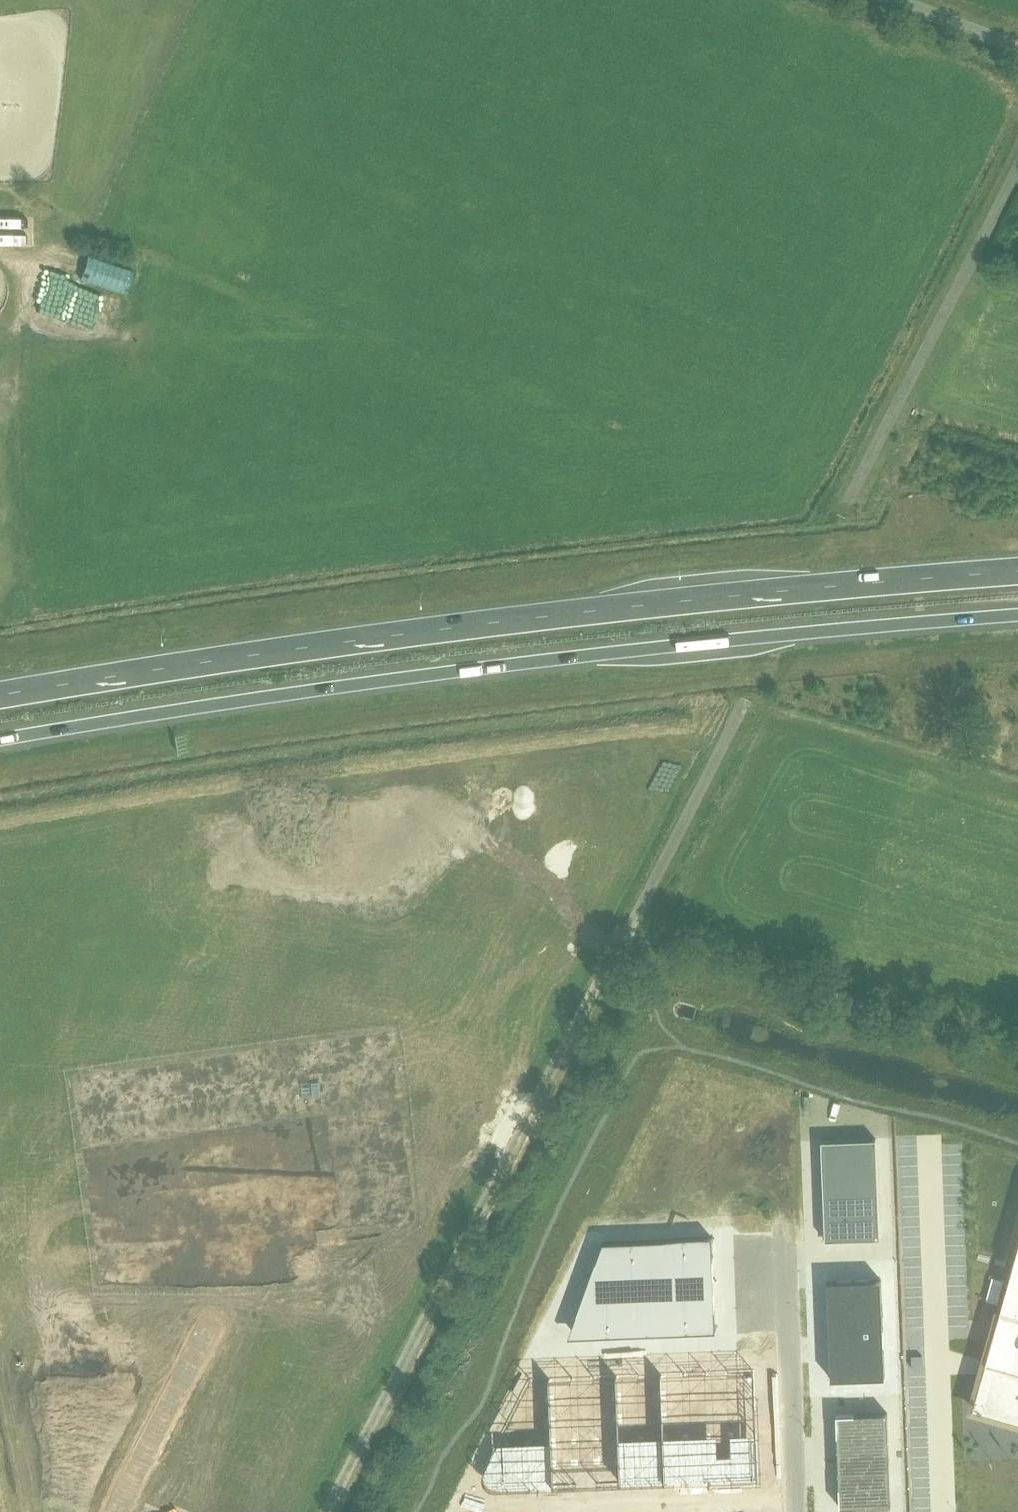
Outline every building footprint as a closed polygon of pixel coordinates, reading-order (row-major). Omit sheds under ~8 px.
[(876,1138),(822,1140),(825,1221),(826,1240),(832,1239),(880,1238),(876,1138)] [(603,1242),(576,1315),(577,1336),(716,1330),(712,1237),(603,1242)] [(973,1407),(1017,1420),(1017,1247),(1001,1308),(995,1307),(995,1309),(1000,1310),(986,1361),(983,1370),(973,1407)] [(882,1278),(827,1280),(831,1379),(885,1377),(882,1278)] [(483,1471),(483,1473),(483,1476),(483,1478),(484,1480),(485,1482),(486,1483),(488,1485),(490,1486),(491,1487),(493,1488),(495,1488),(554,1486),(621,1484),(666,1482),(759,1478),(755,1370),(662,1373),(617,1375),(550,1378),(530,1378),(484,1467),(484,1469),(483,1471)] [(855,1413),(837,1414),(840,1507),(858,1506),(891,1505),(888,1412),(855,1413)]
